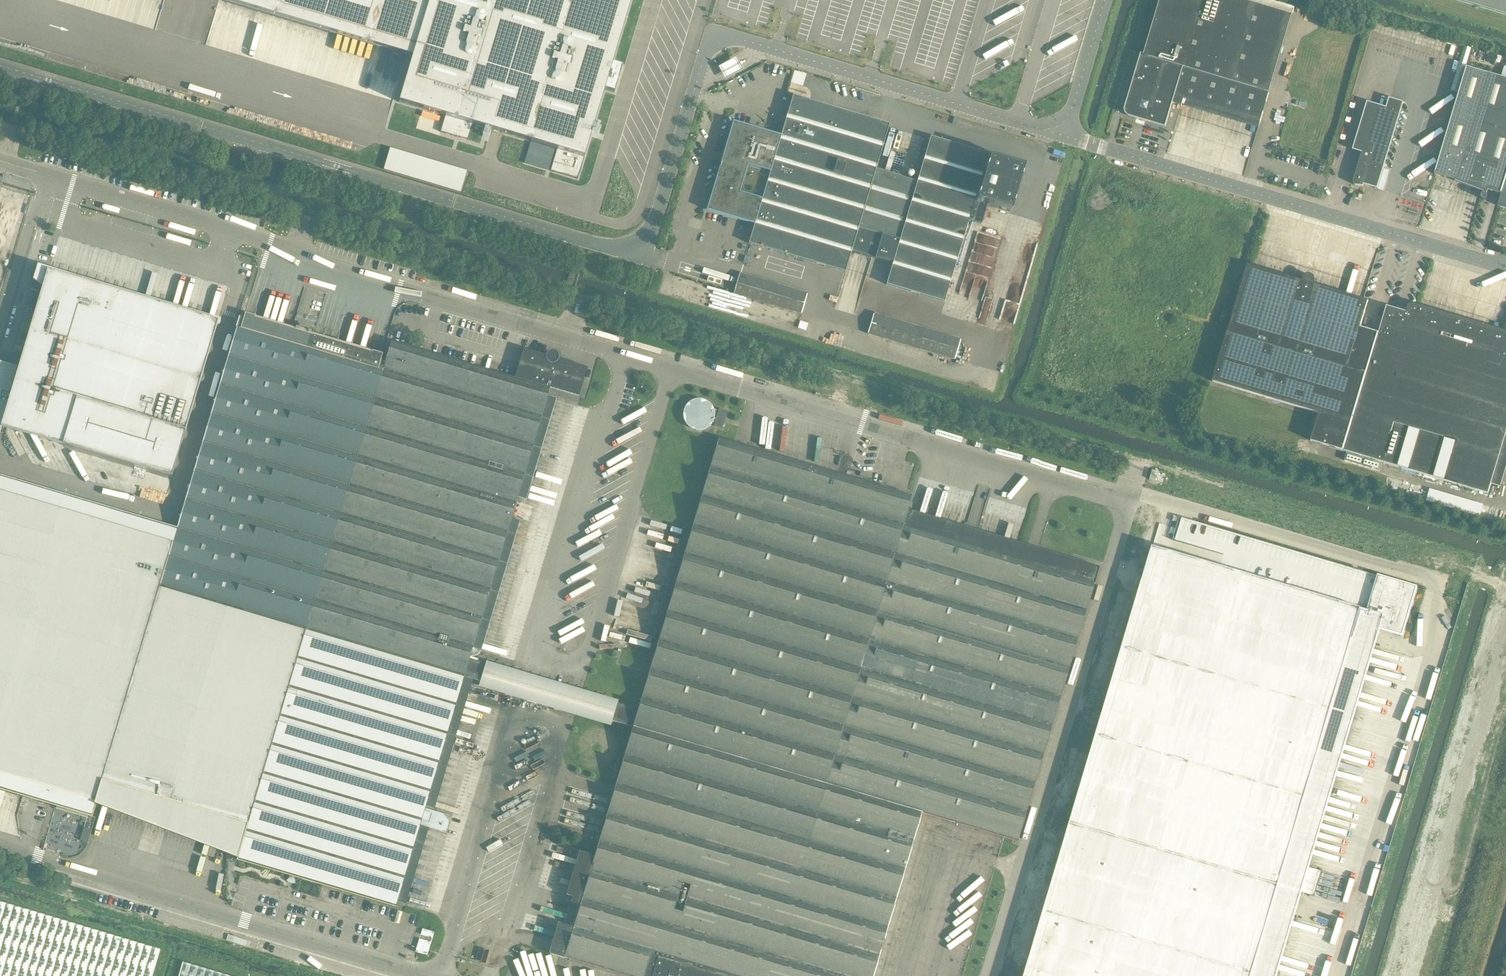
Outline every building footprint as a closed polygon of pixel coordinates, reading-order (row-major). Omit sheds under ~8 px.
[(412,57),(399,103),(445,116),(440,132),(468,141),(472,124),(530,142),(524,164),(578,180),(604,90),(614,93),(622,67),(613,64),(632,0),(221,0),(412,57)] [(1261,122),(1293,15),(1244,0),(1161,0),(1144,55),(1142,54),(1127,107),(1126,110),(1126,112),(1127,113),(1128,114),(1131,116),(1165,126),(1172,103),(1182,106),(1184,99),(1261,122)] [(1505,13),(1505,0),(1463,0),(1505,13)] [(1502,194),(1505,180),(1505,79),(1467,68),(1435,174),(1485,189),(1484,193),(1483,194),(1482,195),(1482,197),(1483,198),(1484,199),(1486,199),(1487,199),(1488,197),(1488,195),(1488,194),(1489,190),(1502,194)] [(943,302),(967,221),(980,225),(986,206),(1009,213),(1022,167),(987,157),(987,155),(929,137),(916,182),(874,170),(888,125),(791,96),(779,137),(732,123),(705,212),(753,226),(747,244),(844,273),(851,250),(851,251),(891,263),(885,284),(943,302)] [(1362,153),(1354,181),(1353,182),(1353,183),(1354,183),(1354,184),(1355,185),(1356,185),(1364,186),(1364,185),(1366,185),(1378,189),(1404,103),(1389,98),(1386,108),(1367,102),(1353,150),(1362,153)] [(1248,265),(1213,381),(1319,413),(1311,440),(1338,449),(1373,331),(1369,330),(1360,327),(1368,301),(1369,301),(1364,299),(1363,299),(1313,284),(1314,282),(1304,279),(1303,281),(1248,264),(1248,265)] [(62,445),(171,478),(218,321),(51,271),(49,271),(49,269),(38,265),(33,281),(44,284),(19,367),(0,362),(0,434),(2,427),(62,445)] [(733,294),(802,315),(808,295),(739,274),(733,294)] [(1338,449),(1343,450),(1375,460),(1488,493),(1505,433),(1505,342),(1501,341),(1416,315),(1413,314),(1405,312),(1389,307),(1387,306),(1379,333),(1373,331),(1338,449)] [(177,529),(98,792),(102,794),(104,794),(101,804),(235,844),(238,835),(244,837),(237,860),(262,867),(275,871),(396,907),(397,902),(406,904),(428,828),(446,833),(451,816),(425,808),(426,806),(434,809),(471,686),(473,679),(308,629),(317,597),(386,361),(382,360),(380,359),(381,354),(315,335),(313,334),(292,328),(291,327),(247,314),(242,313),(177,529)] [(955,360),(961,341),(873,314),(867,334),(955,360)] [(386,358),(317,597),(1071,822),(1142,584),(386,358)] [(177,529),(0,476),(0,789),(91,816),(98,792),(177,529)] [(1025,975),(1276,975),(1379,629),(1402,635),(1416,588),(1378,576),(1368,611),(1153,547),(1071,822),(1025,975)] [(557,672),(495,880),(743,954),(806,747),(557,672)] [(743,954),(816,975),(1008,975),(1054,821),(806,747),(743,954)] [(159,950),(56,919),(48,917),(22,909),(0,902),(0,975),(151,975),(159,950)] [(183,964),(179,975),(224,975),(183,964)]
